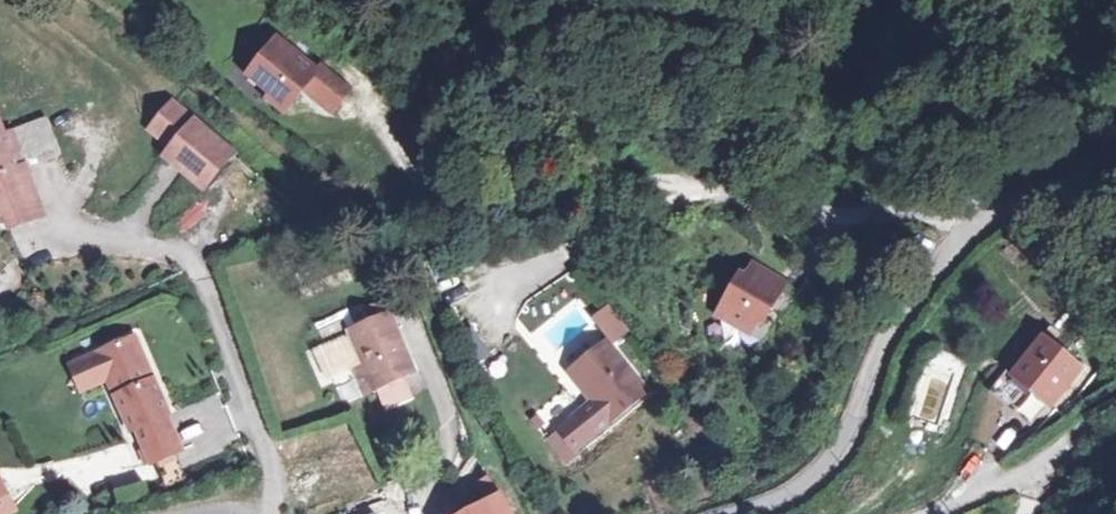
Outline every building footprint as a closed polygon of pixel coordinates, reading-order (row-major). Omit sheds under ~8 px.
[(270,34),(234,82),(276,113),(294,89),(326,113),(344,89),(270,34)] [(237,154),(169,100),(143,132),(164,149),(153,161),(201,199),(237,154)] [(0,109),(0,226),(5,236),(51,217),(8,128),(0,109)] [(191,200),(169,226),(182,237),(204,211),(191,200)] [(784,278),(737,259),(709,325),(756,344),(784,278)] [(593,321),(613,345),(628,333),(608,309),(593,321)] [(389,314),(330,335),(354,400),(373,394),(377,405),(403,395),(394,371),(407,366),(389,314)] [(63,361),(78,394),(101,384),(141,472),(184,453),(129,331),(63,361)] [(1076,364),(1032,335),(1003,381),(1047,409),(1076,364)] [(644,389),(604,337),(560,371),(586,404),(553,429),(568,448),(644,389)] [(0,478),(0,513),(2,513),(15,507),(0,478)] [(496,490),(455,513),(510,513),(496,490)]
